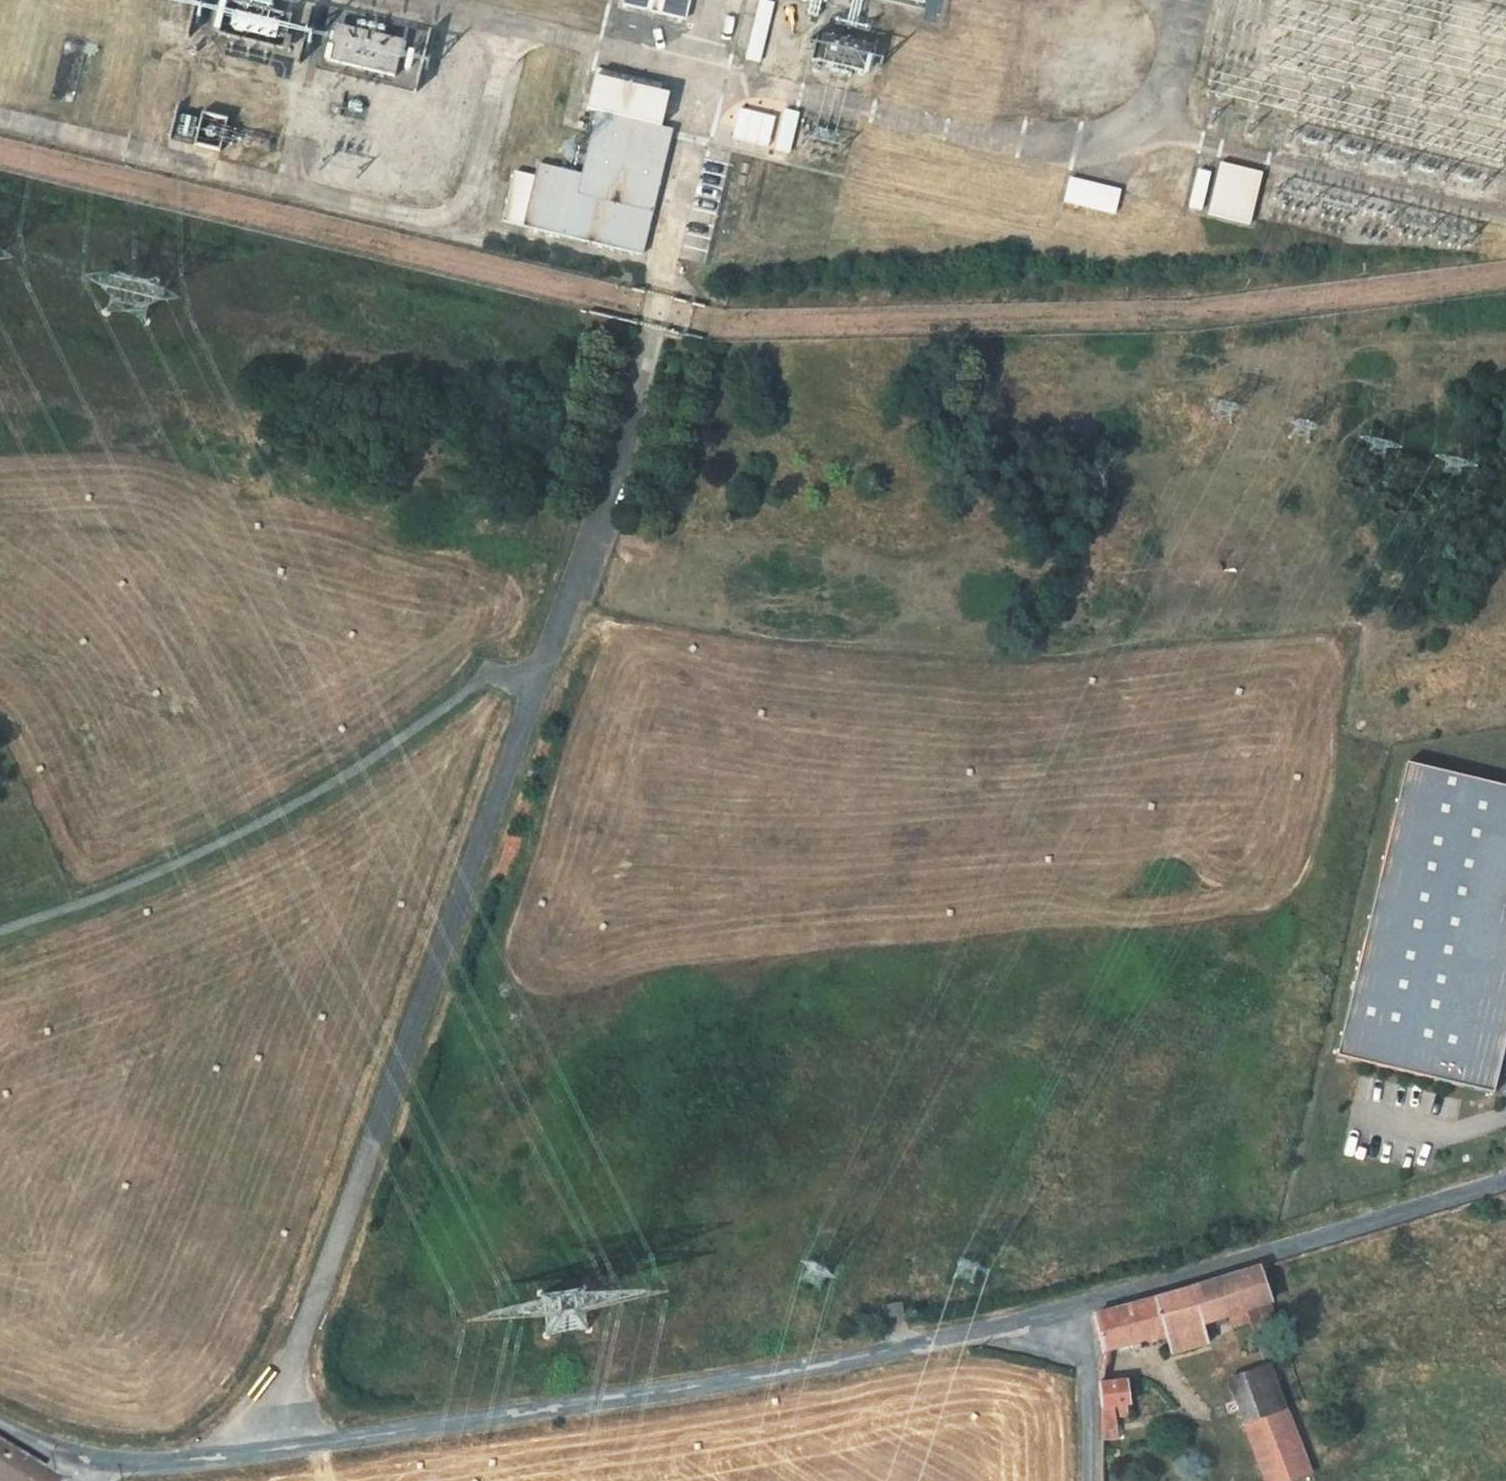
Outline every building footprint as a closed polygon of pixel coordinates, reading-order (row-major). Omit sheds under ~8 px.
[(415,89),(426,34),(329,13),(331,7),(299,0),(191,0),(185,28),(317,55),(315,68),(415,89)] [(623,5),(685,21),(690,0),(624,0),(623,5)] [(760,63),(774,3),(761,0),(746,59),(760,63)] [(825,65),(860,72),(864,48),(830,41),(825,65)] [(669,94),(595,76),(587,109),(597,112),(583,174),(539,164),(524,227),(642,255),(673,129),(662,127),(669,94)] [(790,153),(800,113),(786,110),(776,150),(790,153)] [(1263,173),(1220,162),(1208,214),(1250,224),(1263,173)] [(1201,210),(1211,173),(1198,171),(1190,207),(1201,210)] [(1120,190),(1070,178),(1064,201),(1115,214),(1118,199),(1120,190)] [(1505,1040),(1505,788),(1406,764),(1336,1058),(1493,1095),(1505,1040)] [(1192,1288),(1094,1316),(1104,1352),(1132,1343),(1134,1350),(1142,1348),(1140,1342),(1165,1334),(1171,1353),(1209,1342),(1204,1327),(1209,1326),(1207,1321),(1228,1315),(1233,1327),(1251,1321),(1247,1309),(1272,1302),(1260,1268),(1192,1288)] [(903,1302),(902,1301),(883,1304),(881,1305),(884,1318),(885,1319),(903,1316),(905,1314),(903,1302)] [(1268,1364),(1228,1379),(1246,1425),(1286,1410),(1268,1364)] [(1128,1381),(1099,1384),(1102,1407),(1102,1441),(1104,1440),(1119,1439),(1116,1418),(1129,1416),(1127,1404),(1130,1404),(1128,1381)] [(1246,1425),(1267,1480),(1289,1480),(1295,1479),(1310,1473),(1292,1427),(1286,1410),(1246,1425)] [(50,1475),(0,1445),(0,1480),(59,1480),(50,1475)]
